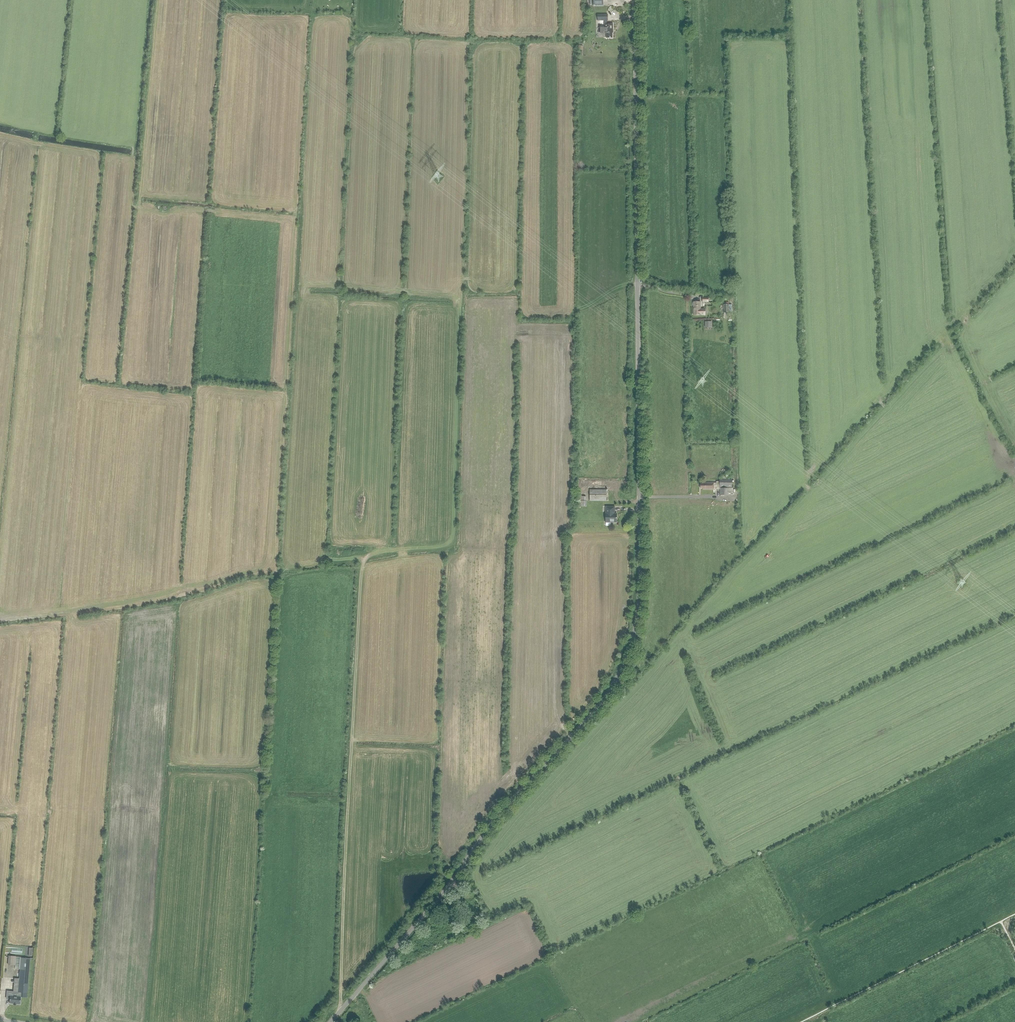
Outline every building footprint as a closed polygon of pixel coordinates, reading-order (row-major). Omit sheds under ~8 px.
[(613,23),(604,24),(604,28),(597,28),(600,28),(600,33),(603,33),(603,34),(604,34),(604,32),(604,33),(606,33),(606,37),(608,37),(608,38),(612,38),(612,33),(613,33),(613,23)] [(701,315),(705,315),(705,309),(701,309),(701,302),(693,302),(693,315),(701,315)] [(719,479),(719,481),(716,481),(716,483),(714,483),(703,483),(703,484),(700,484),(700,488),(703,488),(703,490),(714,490),(714,489),(720,489),(720,495),(733,495),(733,487),(732,487),(732,480),(734,480),(734,477),(720,476),(719,479)] [(606,490),(590,490),(590,501),(606,501),(606,490)] [(606,514),(606,522),(613,522),(613,523),(615,523),(616,522),(617,522),(617,514),(614,514),(614,507),(606,507),(606,514)] [(7,991),(6,998),(10,999),(10,1004),(20,1005),(21,997),(21,993),(27,993),(30,959),(21,958),(19,979),(18,992),(13,992),(7,991)]
